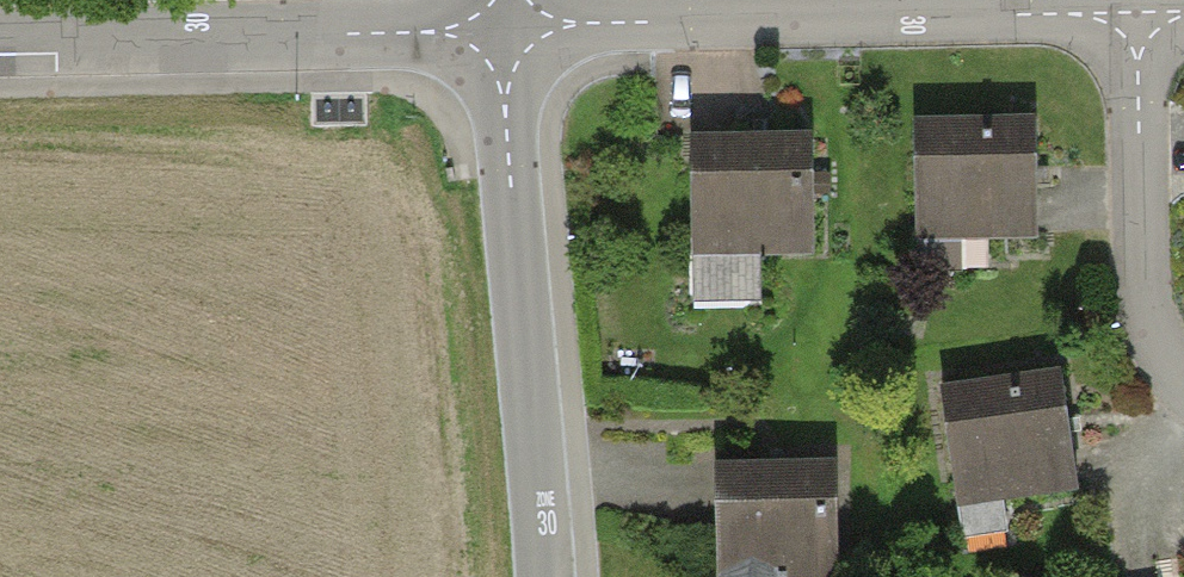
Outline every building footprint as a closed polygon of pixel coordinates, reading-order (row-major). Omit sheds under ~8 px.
[(1030,239),(1027,122),(903,125),(907,274),(953,273),(952,241),(1030,239)] [(806,132),(682,135),(686,309),(748,308),(747,263),(809,262),(806,132)] [(1069,489),(1049,369),(932,388),(952,509),(1069,489)] [(719,470),(722,576),(842,576),(839,467),(719,470)]
